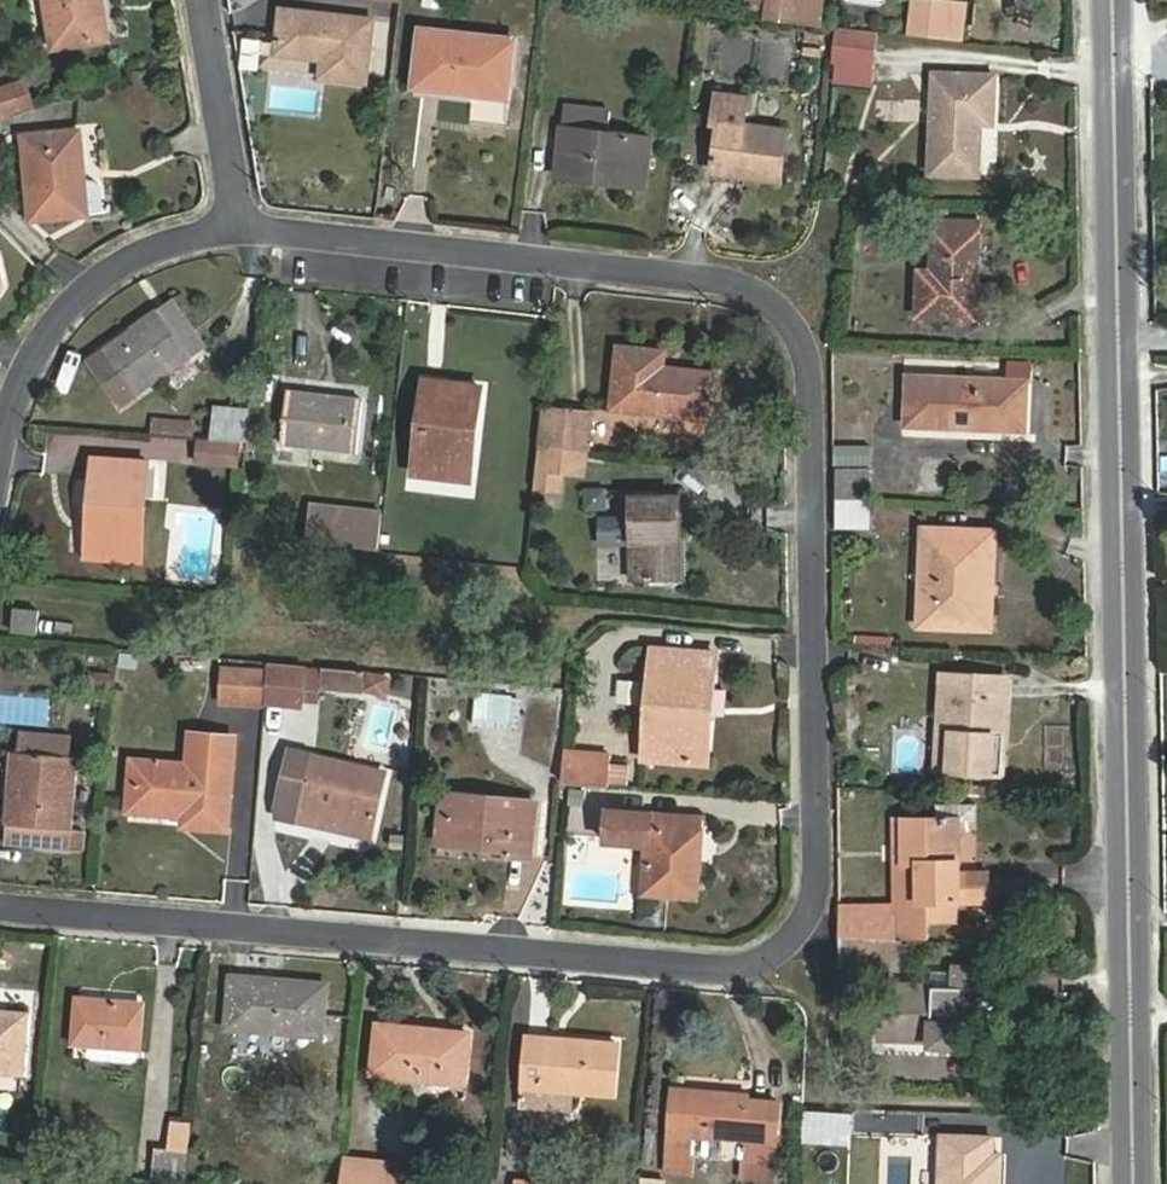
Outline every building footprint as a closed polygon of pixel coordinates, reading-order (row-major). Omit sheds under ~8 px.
[(58,51),(113,39),(106,0),(49,0),(58,51)] [(764,15),(766,0),(753,0),(751,13),(764,15)] [(813,0),(766,0),(764,15),(763,19),(810,25),(813,0)] [(810,25),(827,27),(830,0),(813,0),(810,25)] [(960,4),(918,1),(915,39),(957,43),(960,4)] [(960,4),(957,43),(968,44),(971,6),(960,4)] [(375,18),(282,10),(278,52),(315,56),(316,47),(326,47),(325,56),(324,78),(370,82),(375,18)] [(520,36),(422,24),(415,91),(513,101),(520,36)] [(833,60),(877,66),(881,34),(836,28),(833,60)] [(326,47),(316,47),(315,56),(325,56),(326,47)] [(877,66),(833,60),(831,77),(875,82),(877,66)] [(996,71),(930,72),(931,176),(983,176),(983,123),(996,123),(996,71)] [(0,83),(0,115),(36,108),(29,77),(0,83)] [(556,161),(606,168),(650,174),(655,138),(613,132),(615,109),(564,104),(556,161)] [(782,178),(786,128),(720,121),(715,170),(782,178)] [(29,218),(77,216),(76,170),(90,170),(87,133),(24,136),(29,218)] [(603,182),(606,168),(556,161),(554,176),(603,182)] [(650,174),(606,168),(603,182),(649,187),(650,174)] [(76,170),(77,216),(93,216),(90,170),(76,170)] [(974,316),(976,279),(979,224),(933,221),(932,271),(918,270),(915,317),(974,316)] [(1000,282),(976,279),(974,316),(999,316),(1000,282)] [(159,309),(195,354),(211,342),(177,297),(159,309)] [(126,405),(195,354),(159,309),(92,357),(126,405)] [(666,368),(667,350),(619,345),(613,409),(715,421),(720,374),(666,368)] [(1031,428),(1033,377),(909,373),(908,424),(1031,428)] [(471,433),(483,435),(488,390),(424,381),(414,473),(467,478),(471,433)] [(363,452),(370,397),(289,387),(283,443),(363,452)] [(248,441),(252,407),(214,403),(209,438),(248,441)] [(599,412),(545,406),(540,449),(582,454),(594,455),(599,412)] [(264,408),(252,407),(248,441),(261,443),(264,408)] [(153,415),(152,432),(195,435),(196,418),(153,415)] [(479,479),(483,435),(471,433),(467,478),(479,479)] [(204,438),(203,462),(245,465),(248,441),(209,438),(204,438)] [(559,472),(580,474),(582,454),(540,449),(538,470),(559,472)] [(150,462),(94,458),(87,554),(143,558),(150,462)] [(559,472),(538,470),(536,482),(558,484),(559,472)] [(837,495),(837,523),(871,527),(872,497),(837,495)] [(675,500),(630,501),(630,519),(606,519),(607,543),(631,543),(632,586),(672,584),(671,542),(676,542),(675,500)] [(377,546),(380,513),(312,506),(309,539),(377,546)] [(921,624),(969,626),(970,578),(994,578),(995,526),(925,522),(921,624)] [(970,578),(969,626),(992,627),(994,578),(970,578)] [(43,608),(16,605),(12,629),(40,631),(43,608)] [(709,763),(713,715),(693,714),(699,648),(655,643),(645,758),(709,763)] [(693,714),(713,715),(719,651),(699,648),(693,714)] [(304,701),(320,702),(321,690),(322,668),(271,664),(270,671),(268,700),(304,703),(304,701)] [(270,671),(224,667),(221,702),(267,706),(268,700),(270,671)] [(321,690),(362,693),(364,672),(322,668),(321,690)] [(941,672),(939,709),(954,710),(950,771),(1008,774),(1013,676),(941,672)] [(390,678),(369,674),(367,691),(387,695),(390,678)] [(477,690),(474,725),(520,728),(522,693),(477,690)] [(954,710),(939,709),(936,770),(950,771),(954,710)] [(71,735),(20,733),(19,754),(70,757),(71,735)] [(189,765),(130,761),(126,812),(185,814),(183,827),(228,829),(233,734),(190,733),(189,765)] [(384,769),(289,750),(278,801),(373,821),(384,769)] [(83,852),(84,831),(73,831),(76,757),(70,757),(12,754),(9,827),(8,849),(83,852)] [(561,779),(613,784),(615,765),(562,759),(561,779)] [(514,838),(514,848),(514,856),(535,859),(542,800),(445,789),(439,840),(456,842),(458,831),(514,838)] [(939,816),(961,814),(978,813),(978,793),(940,791),(939,816)] [(278,801),(277,809),(372,828),(373,821),(278,801)] [(601,831),(603,808),(569,806),(567,828),(601,831)] [(698,901),(703,831),(661,828),(662,816),(609,812),(606,843),(644,848),(639,895),(698,901)] [(904,816),(905,905),(958,902),(994,901),(993,866),(963,868),(961,814),(939,816),(904,816)] [(661,828),(703,831),(704,819),(662,816),(661,828)] [(898,911),(898,922),(906,923),(905,905),(904,816),(897,816),(898,911)] [(456,842),(514,848),(514,838),(458,831),(456,842)] [(906,923),(898,922),(896,935),(932,937),(934,918),(959,918),(958,902),(905,905),(906,923)] [(898,911),(842,913),(843,932),(896,935),(898,922),(898,911)] [(843,932),(843,959),(895,965),(896,935),(843,932)] [(1003,987),(1005,962),(954,959),(951,983),(880,978),(875,1039),(969,1045),(970,1012),(984,1014),(985,985),(1003,987)] [(330,979),(233,971),(229,1027),(325,1035),(330,979)] [(78,996),(74,1041),(143,1047),(146,1002),(78,996)] [(0,1009),(0,1070),(25,1072),(31,1011),(0,1009)] [(469,1027),(377,1020),(373,1071),(464,1078),(469,1027)] [(524,1082),(577,1086),(618,1091),(621,1039),(529,1031),(524,1082)] [(143,1047),(74,1041),(73,1056),(142,1065),(143,1047)] [(751,1088),(677,1080),(669,1168),(694,1171),(698,1132),(747,1137),(742,1176),(774,1179),(781,1097),(751,1094),(751,1088)] [(574,1108),(577,1086),(524,1082),(522,1103),(574,1108)] [(854,1110),(809,1109),(807,1142),(852,1145),(854,1110)] [(992,1149),(992,1132),(945,1131),(944,1183),(990,1183),(992,1149)] [(191,1183),(194,1147),(159,1144),(155,1180),(191,1183)] [(1006,1149),(992,1149),(990,1183),(1005,1183),(1006,1149)] [(348,1161),(346,1183),(388,1183),(389,1165),(348,1161)]
